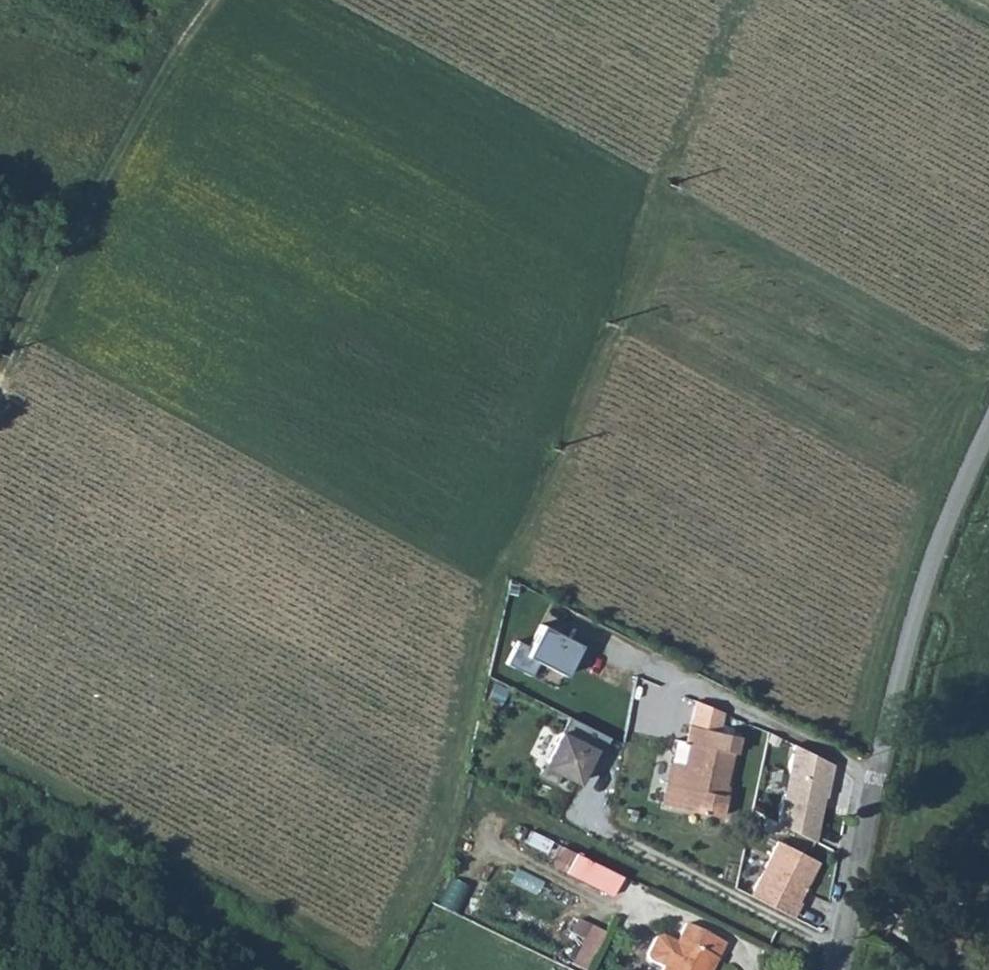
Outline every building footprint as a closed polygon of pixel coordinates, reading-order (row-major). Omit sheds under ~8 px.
[(517,641),(506,664),(531,676),(538,662),(564,676),(571,661),(579,665),(592,638),(573,628),(568,639),(541,625),(530,647),(517,641)] [(609,738),(567,717),(544,762),(562,771),(560,775),(578,784),(591,756),(598,760),(609,738)] [(672,807),(721,817),(727,787),(724,787),(730,753),(733,754),(737,737),(686,725),(683,743),(686,743),(672,807)] [(672,807),(686,743),(683,743),(674,741),(661,805),(672,807)] [(833,765),(794,745),(777,824),(812,841),(822,795),(825,780),(829,781),(833,765)] [(817,862),(778,841),(750,896),(791,917),(799,902),(797,901),(817,862)] [(549,865),(565,873),(574,853),(559,846),(549,865)] [(574,853),(565,873),(611,896),(620,876),(574,853)] [(570,963),(583,969),(604,934),(577,919),(569,933),(583,941),(570,963)] [(684,925),(675,944),(660,937),(655,939),(646,957),(648,962),(662,969),(712,969),(724,945),(684,925)]
